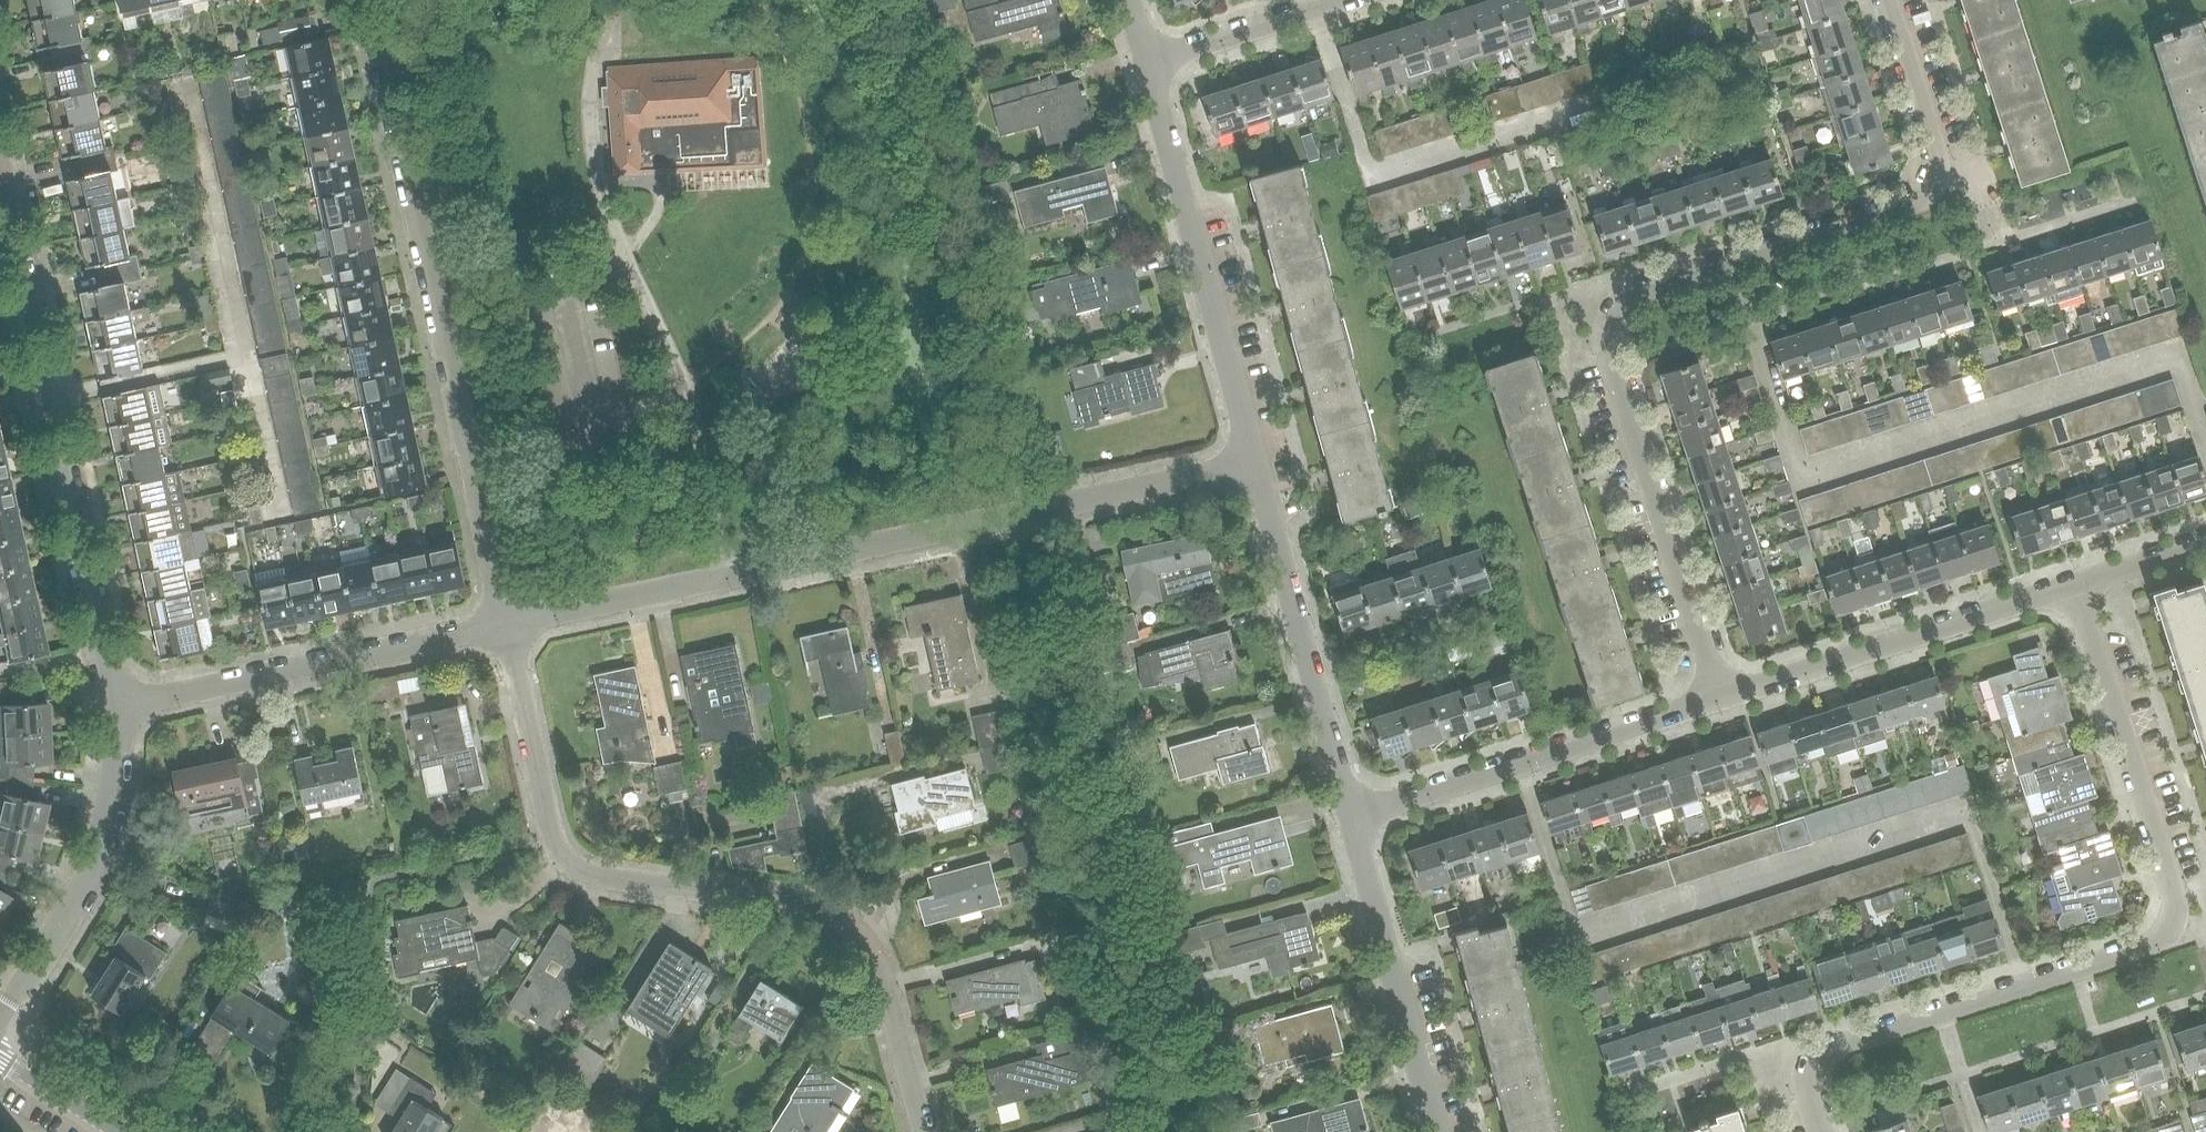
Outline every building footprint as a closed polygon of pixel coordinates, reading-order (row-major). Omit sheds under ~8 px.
[(33,20),(77,10),(75,0),(29,0),(33,20)] [(125,16),(154,9),(152,0),(121,0),(125,16)] [(154,9),(184,3),(183,0),(152,0),(154,9)] [(955,0),(926,0),(923,1),(928,17),(957,9),(955,0)] [(1067,34),(1058,0),(1017,0),(998,5),(997,0),(967,0),(973,22),(971,23),(979,49),(1043,32),(1045,40),(1067,34)] [(1511,48),(1496,0),(1490,0),(1470,6),(1485,56),(1488,64),(1499,61),(1496,53),(1511,48)] [(1511,48),(1513,56),(1525,52),(1522,44),(1538,40),(1525,0),(1496,0),(1511,48)] [(1577,27),(1568,0),(1540,0),(1554,44),(1565,40),(1562,31),(1577,27)] [(1577,27),(1580,35),(1590,32),(1588,24),(1602,19),(1596,0),(1568,0),(1577,27)] [(1602,19),(1605,27),(1615,24),(1613,16),(1628,11),(1625,0),(1596,0),(1602,19)] [(1628,11),(1631,19),(1641,16),(1638,8),(1653,3),(1652,0),(1625,0),(1628,11)] [(1653,3),(1656,11),(1667,8),(1665,0),(1652,0),(1653,3)] [(1840,0),(1799,0),(1804,16),(1798,17),(1802,30),(1808,28),(1808,27),(1845,15),(1840,0)] [(2014,0),(1961,0),(1978,53),(2026,38),(2014,0)] [(1444,15),(1460,64),(1463,72),(1473,69),(1471,61),(1485,56),(1470,6),(1444,15)] [(51,46),(54,57),(92,49),(90,36),(84,38),(77,10),(33,20),(39,49),(51,46)] [(1418,23),(1434,73),(1436,80),(1448,77),(1445,69),(1460,64),(1444,15),(1418,23)] [(1855,44),(1845,15),(1808,27),(1808,28),(1813,45),(1807,47),(1812,59),(1817,57),(1855,44)] [(320,34),(316,16),(309,17),(312,35),(320,34)] [(287,41),(312,35),(309,17),(283,23),(287,41)] [(935,30),(948,27),(946,18),(933,21),(935,30)] [(2171,104),(2205,93),(2205,44),(2199,21),(2178,28),(2180,33),(2171,36),(2169,31),(2160,34),(2162,39),(2151,43),(2171,104)] [(1393,31),(1409,81),(1411,89),(1423,85),(1420,77),(1434,73),(1418,23),(1393,31)] [(278,27),(261,31),(264,46),(282,42),(278,27)] [(247,31),(251,48),(258,46),(255,29),(247,31)] [(1367,39),(1383,89),(1386,97),(1397,93),(1394,86),(1409,81),(1393,31),(1367,39)] [(1772,40),(1769,31),(1755,35),(1758,44),(1772,40)] [(288,46),(294,76),(336,67),(329,37),(288,46)] [(1978,53),(1999,120),(2047,104),(2026,38),(1978,53)] [(1341,48),(1360,105),(1371,101),(1369,94),(1383,89),(1367,39),(1341,48)] [(1705,40),(1696,43),(1700,57),(1710,55),(1705,40)] [(1758,44),(1761,53),(1775,49),(1772,40),(1758,44)] [(1821,88),(1826,87),(1864,74),(1855,44),(1817,57),(1823,74),(1817,76),(1821,88)] [(1679,48),(1670,51),(1675,67),(1683,65),(1679,48)] [(44,71),(50,100),(95,91),(89,62),(95,61),(92,49),(54,57),(56,69),(44,71)] [(204,68),(199,49),(190,51),(194,70),(204,68)] [(175,74),(171,55),(161,58),(165,76),(175,74)] [(246,55),(229,59),(234,80),(251,76),(246,55)] [(758,57),(623,67),(608,68),(615,173),(668,171),(766,165),(758,57)] [(1321,58),(1291,68),(1304,107),(1334,98),(1321,58)] [(342,97),(336,67),(294,76),(301,106),(342,97)] [(1291,68),(1262,77),(1275,117),(1304,107),(1291,68)] [(1571,97),(1584,93),(1576,68),(1563,72),(1571,97)] [(1571,97),(1563,72),(1550,76),(1558,102),(1571,97)] [(1873,103),(1864,74),(1826,87),(1832,103),(1826,105),(1830,118),(1836,116),(1873,103)] [(1545,106),(1558,102),(1550,76),(1537,80),(1545,106)] [(1262,77),(1232,87),(1245,126),(1275,117),(1262,77)] [(233,81),(236,90),(249,87),(246,78),(233,81)] [(1545,106),(1537,80),(1525,84),(1533,110),(1545,106)] [(1059,140),(1094,131),(1080,81),(1058,87),(1059,89),(1024,99),(1021,86),(992,94),(997,112),(995,112),(1001,134),(1052,119),(1058,140),(1059,140)] [(1520,114),(1533,110),(1525,84),(1512,88),(1520,114)] [(251,96),(249,87),(236,90),(238,99),(251,96)] [(1215,136),(1245,126),(1232,87),(1202,96),(1215,136)] [(1520,114),(1512,88),(1499,92),(1507,118),(1520,114)] [(1777,101),(1790,97),(1787,88),(1774,92),(1777,101)] [(101,119),(95,91),(50,100),(57,129),(101,119)] [(1494,122),(1507,118),(1499,92),(1486,96),(1494,122)] [(2171,104),(2193,172),(2205,168),(2205,93),(2171,104)] [(157,99),(159,108),(172,105),(170,96),(157,99)] [(349,127),(342,97),(301,106),(308,136),(349,127)] [(1793,106),(1790,97),(1777,101),(1780,110),(1793,106)] [(1882,132),(1873,103),(1836,116),(1841,133),(1835,135),(1839,147),(1845,145),(1882,132)] [(2068,171),(2047,104),(1999,120),(2020,186),(2068,171)] [(172,105),(159,108),(160,116),(173,113),(172,105)] [(1446,137),(1459,133),(1451,108),(1438,112),(1446,137)] [(1446,137),(1438,112),(1425,116),(1433,141),(1446,137)] [(1421,145),(1433,141),(1425,116),(1413,120),(1421,145)] [(107,146),(101,119),(57,129),(63,158),(75,155),(78,166),(116,158),(114,145),(107,146)] [(1421,145),(1413,120),(1400,124),(1408,149),(1421,145)] [(1728,124),(1732,136),(1734,144),(1742,142),(1735,122),(1728,124)] [(1395,153),(1408,149),(1400,124),(1387,128),(1395,153)] [(1721,140),(1732,136),(1728,124),(1717,128),(1721,140)] [(355,157),(349,127),(308,136),(314,166),(355,157)] [(1395,153),(1387,128),(1374,132),(1382,157),(1395,153)] [(1892,162),(1882,132),(1845,145),(1850,162),(1844,164),(1848,176),(1892,162)] [(249,151),(262,149),(260,139),(247,142),(249,151)] [(1667,142),(1672,156),(1681,153),(1677,139),(1667,142)] [(1333,142),(1321,146),(1324,158),(1337,154),(1333,142)] [(1667,142),(1658,145),(1663,159),(1672,156),(1667,142)] [(217,152),(219,165),(246,160),(243,146),(217,152)] [(1808,156),(1805,146),(1792,150),(1796,160),(1808,156)] [(262,149),(249,151),(251,161),(264,158),(262,149)] [(1796,160),(1799,170),(1811,166),(1808,156),(1796,160)] [(362,187),(355,157),(314,166),(321,196),(362,187)] [(119,170),(116,158),(78,166),(80,176),(68,179),(75,210),(119,200),(113,171),(119,170)] [(1505,159),(1498,161),(1502,177),(1510,174),(1505,159)] [(1610,162),(1614,174),(1623,171),(1619,159),(1610,162)] [(1738,163),(1740,169),(1752,207),(1782,198),(1770,160),(1753,165),(1751,159),(1738,163)] [(222,178),(249,172),(246,160),(219,165),(222,178)] [(1610,162),(1600,165),(1605,178),(1614,174),(1610,162)] [(1275,268),(1324,254),(1300,165),(1251,178),(1275,268)] [(2193,172),(2205,211),(2205,168),(2193,172)] [(1022,227),(1033,223),(1065,215),(1064,208),(1085,202),(1090,222),(1118,214),(1108,175),(1098,178),(1095,169),(1024,188),(1012,191),(1022,227)] [(1456,169),(1443,173),(1451,198),(1464,194),(1456,169)] [(1721,169),(1709,173),(1723,217),(1752,207),(1740,169),(1723,175),(1721,169)] [(222,178),(225,191),(252,186),(249,172),(222,178)] [(1443,173),(1430,177),(1438,202),(1451,198),(1443,173)] [(1692,179),(1680,182),(1694,226),(1723,217),(1709,173),(1708,173),(1710,179),(1694,184),(1692,179)] [(174,179),(176,188),(189,185),(187,176),(174,179)] [(1430,177),(1417,181),(1425,206),(1438,202),(1430,177)] [(1010,198),(1005,181),(974,190),(978,207),(1010,198)] [(1417,181),(1405,185),(1413,210),(1425,206),(1417,181)] [(1665,235),(1694,226),(1680,182),(1679,183),(1681,188),(1665,194),(1663,188),(1651,192),(1665,235)] [(177,196),(191,193),(189,185),(176,188),(177,196)] [(1405,185),(1392,189),(1400,214),(1413,210),(1405,185)] [(228,204),(254,198),(252,186),(225,191),(228,204)] [(321,196),(327,226),(368,217),(362,187),(321,196)] [(1392,189),(1379,193),(1387,218),(1400,214),(1392,189)] [(1636,245),(1665,235),(1651,192),(1649,192),(1651,198),(1636,203),(1634,197),(1622,201),(1636,245)] [(1387,218),(1379,193),(1367,197),(1375,222),(1387,218)] [(1539,207),(1556,261),(1583,253),(1564,195),(1552,199),(1553,201),(1551,200),(1550,200),(1548,200),(1546,200),(1545,200),(1543,201),(1542,201),(1541,203),(1540,204),(1539,205),(1539,207)] [(228,204),(231,216),(257,211),(254,198),(228,204)] [(75,210),(81,239),(126,229),(136,227),(130,199),(119,201),(119,200),(75,210)] [(262,211),(275,208),(273,199),(260,202),(262,211)] [(1606,255),(1636,245),(1622,201),(1621,202),(1622,207),(1607,212),(1605,207),(1592,211),(1606,255)] [(1530,215),(1515,221),(1531,269),(1556,261),(1539,207),(1537,203),(1527,207),(1530,215)] [(275,208),(262,211),(264,219),(277,216),(275,208)] [(231,216),(234,230),(260,224),(257,211),(231,216)] [(1506,277),(1531,269),(1515,221),(1512,211),(1501,215),(1504,224),(1489,229),(1506,277)] [(368,217),(327,226),(334,256),(375,247),(368,217)] [(1506,277),(1489,229),(1486,219),(1474,223),(1477,232),(1463,237),(1479,286),(1506,277)] [(2149,220),(2122,229),(2134,267),(2135,267),(2138,278),(2164,269),(2160,259),(2161,258),(2149,220)] [(236,243),(263,237),(260,224),(234,230),(236,243)] [(1452,240),(1438,245),(1453,294),(1479,286),(1463,237),(1460,228),(1449,232),(1452,240)] [(102,277),(140,268),(138,256),(132,257),(126,229),(81,239),(87,269),(100,266),(102,277)] [(2096,238),(2108,276),(2134,267),(2122,229),(2096,238)] [(1428,301),(1453,294),(1438,245),(1434,236),(1423,240),(1426,248),(1413,253),(1428,301)] [(236,243),(239,256),(266,250),(263,237),(236,243)] [(2081,285),(2108,276),(2096,238),(2068,247),(2081,285)] [(1402,310),(1428,301),(1413,253),(1410,243),(1398,248),(1401,256),(1387,261),(1402,310)] [(205,254),(203,245),(191,248),(192,256),(205,254)] [(338,274),(340,286),(382,277),(375,247),(334,256),(334,258),(319,261),(323,277),(338,274)] [(2054,293),(2081,285),(2068,247),(2042,255),(2054,293)] [(205,254),(192,256),(194,265),(206,263),(205,254)] [(1347,336),(1324,254),(1275,268),(1298,350),(1347,336)] [(2027,302),(2054,293),(2042,255),(2015,264),(2027,302)] [(291,275),(287,258),(273,262),(277,279),(291,275)] [(1999,311),(2027,302),(2015,264),(1986,273),(1999,311)] [(1103,314),(1142,303),(1131,265),(1101,273),(1099,268),(1045,283),(1047,291),(1034,294),(1041,321),(1054,318),(1055,321),(1077,315),(1076,311),(1100,305),(1103,314)] [(1021,267),(1008,271),(1009,277),(1023,273),(1021,267)] [(81,294),(87,322),(132,312),(126,284),(143,280),(140,268),(102,277),(104,288),(92,291),(92,292),(81,294)] [(291,275),(277,279),(281,300),(296,296),(291,275)] [(248,295),(274,289),(271,276),(245,282),(248,295)] [(382,277),(340,286),(347,316),(388,307),(382,277)] [(1932,290),(1944,329),(1971,320),(1958,281),(1932,290)] [(2166,308),(2177,304),(2171,287),(2160,291),(2166,308)] [(248,295),(251,308),(277,303),(274,289),(248,295)] [(1918,338),(1944,329),(1932,290),(1905,299),(1918,338)] [(281,300),(287,326),(302,323),(296,296),(281,300)] [(2139,317),(2150,313),(2144,296),(2133,300),(2139,317)] [(1891,346),(1918,338),(1905,299),(1878,307),(1891,346)] [(254,322),(280,316),(277,303),(251,308),(254,322)] [(2112,325),(2123,322),(2117,305),(2107,308),(2112,325)] [(395,337),(388,307),(347,316),(353,346),(395,337)] [(1864,355),(1891,346),(1878,307),(1852,316),(1864,355)] [(2173,337),(2186,333),(2178,308),(2165,312),(2173,337)] [(87,322),(93,351),(138,340),(134,324),(151,321),(148,309),(132,312),(87,322)] [(2173,337),(2165,312),(2152,317),(2160,342),(2173,337)] [(2079,317),(2084,334),(2096,330),(2090,313),(2079,317)] [(206,317),(208,325),(219,323),(218,315),(206,317)] [(254,322),(257,335),(283,328),(280,316),(254,322)] [(1837,364),(1864,355),(1852,316),(1825,325),(1837,364)] [(2160,342),(2152,317),(2139,321),(2147,346),(2160,342)] [(2147,346),(2139,321),(2126,325),(2135,350),(2147,346)] [(2054,331),(2038,336),(2042,348),(2069,339),(2063,322),(2052,326),(2054,331)] [(219,323),(208,325),(210,333),(221,331),(219,323)] [(302,323),(287,326),(290,338),(304,335),(302,323)] [(1811,372),(1837,364),(1825,325),(1798,334),(1811,372)] [(2135,350),(2126,325),(2114,329),(2122,354),(2135,350)] [(259,348),(286,342),(283,328),(257,335),(259,348)] [(2122,354),(2114,329),(2102,333),(2110,358),(2122,354)] [(2042,348),(2038,336),(2036,331),(2025,334),(2031,352),(2042,348)] [(2110,358),(2102,333),(2089,337),(2097,362),(2110,358)] [(1782,382),(1811,372),(1798,334),(1770,343),(1782,382)] [(1369,419),(1347,336),(1298,350),(1320,433),(1369,419)] [(401,367),(395,337),(353,346),(360,376),(401,367)] [(2097,362),(2089,337),(2077,341),(2085,366),(2097,362)] [(144,370),(138,340),(93,351),(99,380),(144,370)] [(2085,366),(2077,341),(2064,345),(2073,370),(2085,366)] [(259,348),(262,360),(288,354),(286,342),(259,348)] [(2073,370),(2064,345),(2051,350),(2059,375),(2073,370)] [(1749,359),(1745,348),(1728,354),(1732,365),(1749,359)] [(1987,365),(1981,349),(1970,352),(1976,369),(1987,365)] [(2059,375),(2051,350),(2038,354),(2046,379),(2059,375)] [(1488,369),(1515,453),(1563,438),(1553,406),(1555,405),(1552,393),(1549,394),(1536,353),(1488,369)] [(266,379),(293,374),(288,354),(262,360),(266,379)] [(2046,379),(2038,354),(2026,357),(2034,383),(2046,379)] [(1944,361),(1949,378),(1960,374),(1955,357),(1944,361)] [(2034,383),(2026,357),(2014,362),(2022,387),(2034,383)] [(1106,376),(1101,361),(1070,369),(1076,391),(1074,391),(1074,393),(1075,392),(1085,428),(1100,424),(1098,417),(1105,415),(1106,418),(1111,416),(1110,414),(1130,408),(1132,415),(1165,406),(1159,386),(1156,386),(1154,378),(1162,376),(1158,363),(1122,373),(1121,372),(1106,376)] [(1659,375),(1669,403),(1707,391),(1698,362),(1659,375)] [(2022,387),(2014,362),(2000,366),(2008,391),(2022,387)] [(1928,365),(1917,369),(1922,386),(1933,382),(1928,365)] [(2008,391),(2000,366),(1987,370),(1995,395),(2008,391)] [(408,397),(401,367),(360,376),(367,406),(408,397)] [(229,369),(201,375),(204,389),(232,383),(229,369)] [(1995,395),(1987,370),(1975,374),(1983,399),(1995,395)] [(295,385),(293,374),(266,379),(269,391),(295,385)] [(1895,395),(1907,391),(1901,374),(1890,378),(1895,395)] [(1983,399),(1975,374),(1963,378),(1971,403),(1983,399)] [(1754,376),(1737,381),(1740,392),(1757,386),(1754,376)] [(300,381),(302,389),(315,386),(313,378),(300,381)] [(1971,403),(1963,378),(1950,382),(1958,407),(1971,403)] [(2173,379),(2160,384),(2169,408),(2181,404),(2173,379)] [(1958,407),(1950,382),(1937,386),(1946,411),(1958,407)] [(1874,383),(1863,386),(1869,403),(1880,400),(1874,383)] [(2160,384),(2148,388),(2156,413),(2169,408),(2160,384)] [(269,391),(272,404),(298,398),(295,385),(269,391)] [(315,386),(302,389),(303,398),(317,395),(315,386)] [(1946,411),(1937,386),(1924,390),(1933,416),(1946,411)] [(2148,388),(2135,392),(2143,417),(2156,413),(2148,388)] [(104,398),(110,427),(154,418),(147,389),(104,398)] [(1933,416),(1924,390),(1912,395),(1920,420),(1933,416)] [(1669,403),(1677,430),(1716,418),(1707,391),(1669,403)] [(1836,395),(1842,412),(1853,409),(1848,391),(1836,395)] [(2135,392),(2122,396),(2131,421),(2143,417),(2135,392)] [(224,396),(225,403),(237,401),(235,393),(224,396)] [(1920,420),(1912,395),(1900,398),(1908,424),(1920,420)] [(2131,421),(2122,396),(2112,399),(2120,424),(2131,421)] [(414,427),(408,397),(367,406),(373,436),(414,427)] [(275,417),(301,410),(298,398),(272,404),(275,417)] [(1908,424),(1900,398),(1887,403),(1895,428),(1908,424)] [(2106,429),(2120,424),(2112,399),(2097,404),(2106,429)] [(1826,417),(1821,400),(1810,404),(1815,420),(1826,417)] [(237,401),(225,403),(227,411),(239,409),(237,401)] [(1763,403),(1746,408),(1749,418),(1766,413),(1763,403)] [(1895,428),(1887,403),(1875,407),(1883,432),(1895,428)] [(2097,404),(2086,408),(2094,433),(2106,429),(2097,404)] [(1883,432),(1875,407),(1862,411),(1870,436),(1883,432)] [(2086,408),(2073,412),(2082,437),(2094,433),(2086,408)] [(275,417),(277,428),(304,422),(301,410),(275,417)] [(1870,436),(1862,411),(1849,415),(1857,440),(1870,436)] [(2073,412),(2061,416),(2069,441),(2082,437),(2073,412)] [(1857,440),(1849,415),(1837,419),(1845,444),(1857,440)] [(2061,416),(2048,420),(2056,445),(2069,441),(2061,416)] [(2172,433),(2166,416),(2155,419),(2160,436),(2172,433)] [(110,427),(116,455),(160,446),(154,418),(110,427)] [(1677,430),(1686,457),(1725,445),(1716,418),(1677,430)] [(1393,507),(1369,419),(1320,433),(1344,520),(1379,511),(1380,515),(1389,512),(1388,508),(1393,507)] [(1845,444),(1837,419),(1824,423),(1832,448),(1845,444)] [(2048,420),(2035,424),(2044,449),(2056,445),(2048,420)] [(280,441),(306,435),(304,422),(277,428),(280,441)] [(1832,448),(1824,423),(1811,427),(1819,452),(1832,448)] [(2035,424),(2023,428),(2031,453),(2044,449),(2035,424)] [(2145,442),(2140,425),(2129,428),(2134,445),(2145,442)] [(421,457),(414,427),(373,436),(380,466),(421,457)] [(1819,452),(1811,427),(1799,431),(1807,457),(1819,452)] [(2023,428),(2011,432),(2019,457),(2031,453),(2023,428)] [(1755,435),(1758,445),(1775,440),(1771,429),(1755,435)] [(2011,432),(1998,436),(2007,461),(2019,457),(2011,432)] [(2118,450),(2113,434),(2102,437),(2108,454),(2118,450)] [(280,441),(283,454),(309,448),(306,435),(280,441)] [(312,441),(314,450),(327,446),(337,444),(335,436),(312,441)] [(1998,436),(1986,440),(1994,465),(2007,461),(1998,436)] [(1575,475),(1563,438),(1515,453),(1542,538),(1591,522),(1580,489),(1583,488),(1578,474),(1575,475)] [(1986,440),(1974,444),(1982,469),(1994,465),(1986,440)] [(1974,444),(1961,448),(1969,473),(1982,469),(1974,444)] [(2091,458),(2086,444),(2077,447),(2082,461),(2091,458)] [(1686,457),(1695,484),(1734,472),(1725,445),(1686,457)] [(116,455),(123,485),(166,476),(160,446),(116,455)] [(329,455),(327,446),(314,450),(316,458),(329,455)] [(285,466),(312,460),(309,448),(283,454),(285,466)] [(1961,448),(1949,452),(1957,477),(1969,473),(1961,448)] [(8,478),(2,449),(0,449),(0,480),(8,478)] [(231,454),(233,462),(246,459),(245,451),(231,454)] [(2064,467),(2059,451),(2049,455),(2054,470),(2064,467)] [(1949,452),(1936,456),(1944,481),(1957,477),(1949,452)] [(2047,472),(2054,470),(2049,455),(2045,456),(2041,463),(2044,471),(2047,472)] [(2198,455),(2171,464),(2184,502),(2205,495),(2205,479),(2198,455)] [(1763,462),(1767,472),(1784,467),(1780,456),(1763,462)] [(1936,456),(1924,461),(1932,486),(1944,481),(1936,456)] [(380,466),(386,496),(427,487),(421,457),(380,466)] [(248,467),(246,459),(233,462),(235,470),(248,467)] [(285,466),(288,478),(315,473),(312,460),(285,466)] [(2038,476),(2033,460),(2023,463),(2028,479),(2038,476)] [(1924,461),(1911,465),(1919,490),(1932,486),(1924,461)] [(2184,502),(2171,464),(2144,473),(2156,511),(2184,502)] [(1911,465),(1897,469),(1906,494),(1919,490),(1911,465)] [(1894,498),(1906,494),(1897,469),(1886,473),(1894,498)] [(2011,484),(2006,469),(1996,473),(2001,488),(2011,484)] [(1695,484),(1704,510),(1742,498),(1734,472),(1695,484)] [(180,473),(166,476),(123,485),(129,514),(186,501),(180,473)] [(291,491),(317,485),(315,473),(288,478),(291,491)] [(1886,473),(1874,477),(1882,502),(1894,498),(1886,473)] [(2156,511),(2144,473),(2116,481),(2129,520),(2156,511)] [(1874,477),(1861,481),(1869,506),(1882,502),(1874,477)] [(0,480),(0,510),(15,507),(8,478),(0,480)] [(1861,481),(1849,485),(1857,510),(1869,506),(1861,481)] [(2116,481),(2090,490),(2103,529),(2129,520),(2116,481)] [(1772,488),(1775,498),(1792,493),(1789,483),(1772,488)] [(1960,501),(1954,484),(1944,488),(1949,505),(1960,501)] [(291,491),(294,503),(320,498),(317,485),(291,491)] [(1849,485),(1836,489),(1844,514),(1857,510),(1849,485)] [(1836,489),(1824,493),(1832,518),(1844,514),(1836,489)] [(2090,490),(2063,499),(2076,538),(2103,529),(2090,490)] [(1824,493),(1811,497),(1819,522),(1832,518),(1824,493)] [(1933,510),(1928,493),(1917,497),(1922,513),(1933,510)] [(416,498),(418,511),(427,509),(424,496),(416,498)] [(1811,497),(1799,501),(1807,526),(1819,522),(1811,497)] [(294,503),(297,517),(323,511),(320,498),(294,503)] [(340,507),(338,498),(326,501),(328,510),(340,507)] [(418,511),(416,498),(407,500),(410,513),(418,511)] [(1704,510),(1713,538),(1751,525),(1742,498),(1704,510)] [(2063,499),(2037,508),(2049,546),(2076,538),(2063,499)] [(129,514),(135,542),(179,533),(192,530),(186,501),(129,514)] [(1906,519),(1901,502),(1890,505),(1896,522),(1906,519)] [(1413,505),(1404,509),(1408,519),(1417,516),(1413,505)] [(21,535),(15,507),(0,510),(0,540),(21,535)] [(261,515),(259,507),(246,510),(248,519),(261,515)] [(369,508),(360,510),(363,523),(371,521),(369,508)] [(2021,555),(2049,546),(2037,508),(2009,517),(2021,555)] [(354,524),(363,523),(360,510),(352,511),(354,524)] [(1781,515),(1784,525),(1801,520),(1798,510),(1781,515)] [(1879,527),(1874,511),(1864,514),(1869,530),(1879,527)] [(261,515),(248,519),(250,527),(264,524),(261,515)] [(304,521),(306,535),(315,533),(312,519),(304,521)] [(1853,536),(1848,519),(1837,523),(1842,540),(1853,536)] [(304,521),(295,523),(297,536),(306,535),(304,521)] [(1602,558),(1591,522),(1542,538),(1569,622),(1618,607),(1606,570),(1608,569),(1604,557),(1602,558)] [(1931,543),(1944,580),(1971,571),(1959,534),(1955,523),(1928,531),(1931,543)] [(1713,538),(1721,564),(1760,552),(1751,525),(1713,538)] [(1971,571),(1998,562),(1986,525),(1959,534),(1971,571)] [(269,543),(278,541),(275,527),(266,530),(269,543)] [(1825,546),(1820,529),(1810,532),(1816,549),(1825,546)] [(142,572),(185,562),(179,533),(135,542),(142,572)] [(1205,562),(1210,561),(1204,533),(1122,551),(1128,579),(1178,569),(1185,592),(1211,585),(1205,562)] [(0,540),(0,571),(28,565),(21,535),(0,540)] [(1789,541),(1793,552),(1809,547),(1806,536),(1789,541)] [(456,542),(428,547),(437,591),(465,585),(456,542)] [(1931,543),(1905,551),(1917,589),(1944,580),(1931,543)] [(428,547),(399,553),(409,597),(437,591),(428,547)] [(1486,596),(1494,588),(1481,548),(1452,558),(1464,598),(1482,592),(1486,596)] [(1428,615),(1435,608),(1423,567),(1421,568),(1415,551),(1385,561),(1390,577),(1393,577),(1405,618),(1406,617),(1424,611),(1428,615)] [(1917,589),(1905,551),(1878,560),(1890,597),(1917,589)] [(1721,564),(1730,591),(1768,579),(1760,552),(1721,564)] [(399,553),(371,560),(380,604),(409,597),(399,553)] [(1464,598),(1452,558),(1423,567),(1435,608),(1435,607),(1453,602),(1457,605),(1464,598)] [(371,560),(343,566),(352,610),(380,604),(371,560)] [(1890,597),(1878,560),(1851,569),(1864,606),(1890,597)] [(142,572),(148,600),(191,591),(185,562),(142,572)] [(1798,568),(1802,579),(1819,574),(1815,563),(1798,568)] [(34,594),(28,565),(0,571),(0,602),(34,594)] [(343,566),(314,572),(323,616),(352,610),(343,566)] [(255,575),(257,585),(267,628),(295,622),(286,579),(284,568),(255,575)] [(1864,606),(1851,569),(1824,578),(1836,615),(1864,606)] [(236,581),(249,578),(248,570),(234,573),(236,581)] [(314,572),(286,579),(295,622),(323,616),(314,572)] [(1393,577),(1390,577),(1364,586),(1376,627),(1376,626),(1395,620),(1399,624),(1405,618),(1393,577)] [(249,578),(236,581),(237,589),(251,587),(249,578)] [(1730,591),(1739,618),(1777,606),(1768,579),(1730,591)] [(2205,621),(2205,595),(2202,581),(2176,590),(2174,584),(2148,592),(2152,604),(2156,602),(2166,634),(2205,621)] [(1369,634),(1376,627),(1364,586),(1332,596),(1345,636),(1365,630),(1369,634)] [(148,600),(155,629),(198,620),(212,617),(206,588),(191,591),(148,600)] [(1807,595),(1810,606),(1827,600),(1824,589),(1807,595)] [(41,623),(34,594),(0,602),(0,632),(41,623)] [(967,626),(969,625),(962,594),(904,606),(911,638),(925,635),(937,690),(979,680),(967,626)] [(1747,643),(1786,631),(1777,606),(1739,618),(1747,643)] [(1628,640),(1618,607),(1569,622),(1597,707),(1645,692),(1632,652),(1635,651),(1631,639),(1628,640)] [(256,615),(255,608),(242,610),(243,617),(256,615)] [(1137,622),(1126,616),(1092,624),(1103,671),(1133,663),(1127,642),(1155,635),(1153,626),(1139,630),(1137,622)] [(161,659),(204,650),(198,620),(155,629),(161,659)] [(2166,634),(2177,666),(2172,667),(2175,677),(2180,676),(2190,707),(2205,702),(2205,621),(2166,634)] [(41,623),(0,632),(0,644),(4,643),(8,661),(47,653),(41,623)] [(862,651),(854,653),(848,626),(800,637),(818,719),(875,706),(862,651)] [(1231,630),(1146,654),(1138,657),(1142,686),(1154,683),(1155,686),(1202,673),(1207,688),(1239,679),(1234,662),(1240,661),(1231,630)] [(1476,641),(1448,650),(1452,662),(1480,653),(1476,641)] [(758,745),(754,730),(735,644),(681,656),(700,742),(713,739),(714,742),(732,738),(732,735),(735,735),(739,750),(758,745)] [(2009,692),(2015,712),(2064,696),(2057,674),(2047,677),(2037,646),(2011,655),(2016,668),(1987,678),(1993,697),(2009,692)] [(604,764),(657,752),(636,666),(594,675),(605,726),(596,728),(604,764)] [(1117,692),(1111,670),(1104,672),(1109,694),(1117,692)] [(1533,711),(1521,672),(1490,681),(1503,721),(1505,720),(1521,715),(1526,718),(1533,711)] [(1934,674),(1904,684),(1914,715),(1910,717),(1914,729),(1925,725),(1921,713),(1944,706),(1934,674)] [(1497,727),(1503,721),(1490,681),(1461,691),(1474,731),(1475,729),(1492,724),(1497,727)] [(1904,684),(1874,694),(1885,725),(1881,726),(1885,738),(1896,734),(1892,723),(1910,717),(1914,715),(1904,684)] [(30,690),(0,691),(0,733),(49,733),(48,703),(31,704),(30,690)] [(1468,737),(1474,731),(1461,691),(1432,700),(1444,740),(1446,739),(1463,733),(1468,737)] [(1874,694),(1845,703),(1855,735),(1851,736),(1855,747),(1865,744),(1862,732),(1881,726),(1885,725),(1874,694)] [(2007,737),(2013,756),(2067,739),(2062,721),(2071,718),(2064,696),(2015,712),(2022,732),(2007,737)] [(1438,746),(1444,740),(1432,700),(1402,710),(1415,750),(1417,748),(1433,743),(1438,746)] [(2190,707),(2200,738),(2196,740),(2200,751),(2204,749),(2205,756),(2205,702),(2190,707)] [(1836,753),(1855,747),(1851,736),(1855,735),(1845,703),(1815,713),(1826,744),(1822,746),(1826,757),(1836,753)] [(410,715),(413,728),(422,767),(443,762),(449,791),(483,784),(475,745),(467,746),(459,705),(410,715)] [(973,717),(979,743),(1008,737),(1001,710),(973,717)] [(1409,756),(1415,750),(1402,710),(1372,719),(1385,759),(1404,752),(1409,756)] [(1796,753),(1793,755),(1797,767),(1807,763),(1803,752),(1822,746),(1826,744),(1815,713),(1786,722),(1796,753)] [(1969,728),(1966,718),(1951,723),(1954,733),(1969,728)] [(1775,760),(1793,755),(1796,753),(1786,722),(1757,732),(1767,763),(1768,762),(1772,775),(1779,772),(1775,760)] [(1224,785),(1270,773),(1263,748),(1261,749),(1255,726),(1172,749),(1180,781),(1220,771),(1224,785)] [(1373,728),(1366,730),(1370,744),(1377,742),(1373,728)] [(906,763),(899,731),(885,734),(892,766),(906,763)] [(49,733),(0,733),(0,780),(32,783),(33,763),(50,763),(49,733)] [(1748,735),(1718,744),(1728,776),(1723,777),(1727,788),(1762,778),(1748,735)] [(1015,768),(1008,737),(979,743),(987,775),(1015,768)] [(2035,770),(2041,789),(2089,774),(2083,753),(2072,756),(2067,739),(2013,756),(2019,775),(2035,770)] [(1718,744),(1689,754),(1698,784),(1693,786),(1697,798),(1727,788),(1723,777),(1728,776),(1718,744)] [(294,760),(307,815),(324,811),(322,800),(354,793),(357,804),(365,802),(352,747),(335,751),(338,762),(315,767),(312,756),(294,760)] [(1958,764),(1954,752),(1944,756),(1948,768),(1958,764)] [(1698,784),(1689,754),(1659,763),(1669,794),(1665,796),(1669,807),(1680,803),(1676,792),(1693,786),(1698,784)] [(185,822),(248,808),(250,817),(262,814),(254,781),(258,780),(254,763),(238,767),(237,759),(174,774),(185,822)] [(688,789),(681,762),(654,768),(660,796),(688,789)] [(1659,763),(1630,773),(1639,804),(1636,805),(1639,816),(1650,813),(1669,807),(1665,796),(1669,794),(1659,763)] [(1963,765),(1949,769),(1957,794),(1970,789),(1963,765)] [(1949,769),(1935,774),(1942,798),(1957,794),(1949,769)] [(900,838),(978,817),(965,771),(925,782),(924,779),(887,789),(900,838)] [(1609,813),(1606,814),(1610,826),(1621,822),(1618,811),(1636,805),(1639,804),(1630,773),(1600,783),(1609,813)] [(1935,774),(1920,779),(1927,803),(1942,798),(1935,774)] [(2032,816),(2038,834),(2092,816),(2086,799),(2097,795),(2089,774),(2041,789),(2048,811),(2032,816)] [(1870,778),(1855,783),(1858,793),(1873,789),(1870,778)] [(1920,779),(1906,783),(1913,808),(1927,803),(1920,779)] [(32,783),(0,780),(0,825),(40,834),(47,804),(30,800),(32,783)] [(1600,783),(1570,792),(1580,822),(1577,824),(1581,836),(1591,832),(1587,820),(1606,814),(1609,813),(1600,783)] [(1906,783),(1891,788),(1899,812),(1913,808),(1906,783)] [(1891,788),(1877,792),(1885,817),(1899,812),(1891,788)] [(690,798),(688,790),(668,794),(670,802),(690,798)] [(801,827),(794,792),(769,797),(776,832),(801,827)] [(1558,830),(1577,824),(1580,822),(1570,792),(1541,802),(1550,831),(1552,831),(1556,843),(1562,842),(1558,830)] [(1877,792),(1862,797),(1870,822),(1885,817),(1877,792)] [(1862,797),(1848,802),(1856,826),(1870,822),(1862,797)] [(1848,802),(1833,806),(1841,831),(1856,826),(1848,802)] [(1841,831),(1833,806),(1818,811),(1826,836),(1841,831)] [(1517,816),(1497,823),(1509,861),(1539,852),(1526,812),(1517,811),(1517,816)] [(1818,811),(1802,816),(1811,841),(1826,836),(1818,811)] [(1775,825),(1784,850),(1811,841),(1802,816),(1775,825)] [(2060,847),(2067,868),(2115,852),(2107,830),(2098,834),(2092,816),(2038,834),(2044,852),(2060,847)] [(1215,844),(1213,837),(1209,821),(1153,837),(1157,852),(1168,849),(1173,869),(1198,861),(1206,889),(1225,884),(1220,867),(1251,859),(1256,876),(1291,866),(1278,819),(1244,828),(1246,836),(1215,844)] [(1487,826),(1467,833),(1479,871),(1509,861),(1497,823),(1496,822),(1487,821),(1487,826)] [(40,834),(0,825),(0,873),(8,877),(19,859),(33,862),(40,834)] [(1771,854),(1784,850),(1775,825),(1762,829),(1771,854)] [(801,827),(776,832),(777,840),(729,849),(733,868),(768,873),(765,858),(780,855),(781,858),(807,853),(801,827)] [(1762,829),(1749,833),(1757,858),(1771,854),(1762,829)] [(1458,836),(1438,842),(1450,880),(1479,871),(1467,833),(1467,831),(1459,830),(1458,836)] [(1961,862),(1974,857),(1966,832),(1953,836),(1961,862)] [(1749,833),(1735,838),(1743,863),(1757,858),(1749,833)] [(289,836),(280,837),(282,851),(295,849),(294,840),(289,836)] [(1961,862),(1953,836),(1940,840),(1948,866),(1961,862)] [(1735,838),(1721,842),(1729,867),(1743,863),(1735,838)] [(1038,863),(1032,840),(1009,846),(1015,869),(1038,863)] [(1420,890),(1450,880),(1438,842),(1437,841),(1429,840),(1428,845),(1408,851),(1420,890)] [(1948,866),(1940,840),(1928,844),(1936,870),(1948,866)] [(1721,842),(1707,846),(1716,872),(1729,867),(1721,842)] [(1936,870),(1928,844),(1915,849),(1923,874),(1936,870)] [(1707,846),(1694,851),(1702,876),(1716,872),(1707,846)] [(1923,874),(1915,849),(1902,853),(1910,878),(1923,874)] [(1694,851),(1680,855),(1689,880),(1702,876),(1694,851)] [(2097,917),(2122,908),(2112,876),(2121,873),(2115,852),(2067,868),(2073,887),(2058,892),(2064,911),(2063,912),(2058,920),(2061,928),(2088,919),(2089,920),(2094,920),(2097,917)] [(1910,878),(1902,853),(1890,857),(1898,882),(1910,878)] [(1680,855),(1666,859),(1675,885),(1689,880),(1680,855)] [(1898,882),(1890,857),(1877,861),(1885,886),(1898,882)] [(1666,859),(1653,864),(1661,889),(1675,885),(1666,859)] [(1885,886),(1877,861),(1864,865),(1873,890),(1885,886)] [(1653,864),(1639,868),(1648,894),(1661,889),(1653,864)] [(925,926),(1001,905),(989,865),(928,883),(933,899),(919,903),(925,926)] [(1873,890),(1864,865),(1852,869),(1860,894),(1873,890)] [(1639,868),(1625,873),(1634,898),(1648,894),(1639,868)] [(1860,894),(1852,869),(1839,873),(1847,898),(1860,894)] [(8,877),(0,873),(0,890),(8,877)] [(1625,873),(1611,877),(1620,903),(1634,898),(1625,873)] [(1847,898),(1839,873),(1826,877),(1835,903),(1847,898)] [(1611,877),(1598,881),(1606,907),(1620,903),(1611,877)] [(1835,903),(1826,877),(1814,881),(1822,907),(1835,903)] [(1598,881),(1584,886),(1593,911),(1606,907),(1598,881)] [(1822,907),(1814,881),(1801,885),(1809,911),(1822,907)] [(1809,911),(1801,885),(1788,890),(1797,915),(1809,911)] [(1593,911),(1584,886),(1570,890),(1578,916),(1593,911)] [(1797,915),(1788,890),(1776,894),(1784,919),(1797,915)] [(13,900),(0,891),(0,921),(13,900)] [(238,902),(215,894),(207,917),(230,925),(238,902)] [(1784,919),(1776,894),(1763,898),(1771,923),(1784,919)] [(1771,923),(1763,898),(1750,902),(1759,927),(1771,923)] [(1759,927),(1750,902),(1738,906),(1746,931),(1759,927)] [(1964,912),(1959,913),(1973,956),(2003,946),(1993,915),(1992,916),(1988,904),(1983,906),(1987,918),(1968,924),(1964,912)] [(493,976),(510,951),(491,939),(478,942),(469,906),(393,924),(397,940),(392,941),(396,957),(391,958),(397,982),(419,977),(418,974),(476,960),(480,979),(493,976)] [(1746,931),(1738,906),(1725,910),(1733,935),(1746,931)] [(1457,909),(1446,912),(1450,924),(1461,921),(1457,909)] [(1733,935),(1725,910),(1712,914),(1721,939),(1733,935)] [(1935,921),(1930,923),(1944,965),(1973,956),(1959,913),(1954,915),(1958,927),(1939,933),(1935,921)] [(1229,935),(1211,940),(1219,970),(1237,965),(1268,957),(1273,977),(1290,972),(1289,968),(1321,960),(1308,914),(1229,935)] [(1721,939),(1712,914),(1700,918),(1708,944),(1721,939)] [(1708,944),(1700,918),(1687,922),(1695,948),(1708,944)] [(1695,948),(1687,922),(1674,926),(1683,952),(1695,948)] [(1906,931),(1901,932),(1915,975),(1944,965),(1930,923),(1924,925),(1928,937),(1909,942),(1906,931)] [(552,1034),(603,952),(559,924),(508,1007),(552,1034)] [(1469,1002),(1522,988),(1505,925),(1477,933),(1476,927),(1451,934),(1469,1002)] [(1683,952),(1674,926),(1662,931),(1670,956),(1683,952)] [(1206,947),(1200,927),(1174,934),(1179,954),(1206,947)] [(167,955),(127,929),(97,976),(103,979),(92,996),(122,1015),(146,978),(150,981),(167,955)] [(1670,956),(1662,931),(1649,935),(1657,960),(1670,956)] [(1876,941),(1872,942),(1886,984),(1915,975),(1901,932),(1895,934),(1899,946),(1881,952),(1876,941)] [(1657,960),(1649,935),(1637,939),(1645,964),(1657,960)] [(1645,964),(1637,939),(1624,943),(1632,968),(1645,964)] [(1846,950),(1843,951),(1857,994),(1886,984),(1872,942),(1866,944),(1869,956),(1851,962),(1846,950)] [(1632,968),(1624,943),(1611,947),(1619,972),(1632,968)] [(1721,946),(1727,964),(1737,960),(1732,943),(1721,946)] [(662,1045),(708,970),(667,945),(621,1020),(662,1045)] [(1619,972),(1611,947),(1599,951),(1607,976),(1619,972)] [(1607,976),(1599,951),(1586,955),(1594,980),(1607,976)] [(1827,1003),(1857,994),(1843,951),(1837,954),(1840,965),(1817,973),(1827,1003)] [(1594,980),(1586,955),(1573,959),(1581,985),(1594,980)] [(1026,963),(948,984),(957,1015),(1020,998),(1022,1005),(1044,999),(1034,962),(1026,965),(1026,963)] [(1077,995),(1068,963),(1051,967),(1059,1000),(1077,995)] [(1778,973),(1775,974),(1788,1016),(1818,1006),(1809,977),(1808,977),(1804,964),(1797,966),(1801,978),(1782,985),(1778,973)] [(1749,982),(1745,983),(1759,1025),(1788,1016),(1775,974),(1768,976),(1771,988),(1753,994),(1749,982)] [(270,1054),(288,1025),(255,1004),(263,992),(240,977),(194,1049),(216,1064),(237,1032),(270,1054)] [(780,1042),(802,1008),(760,982),(726,1037),(739,1045),(752,1024),(780,1042)] [(1610,983),(1591,990),(1597,1004),(1615,997),(1610,983)] [(1719,992),(1716,993),(1729,1035),(1759,1025),(1745,983),(1739,985),(1743,997),(1723,1004),(1719,992)] [(1540,1057),(1522,988),(1469,1002),(1488,1070),(1540,1057)] [(1690,1001),(1686,1002),(1700,1044),(1729,1035),(1716,993),(1708,996),(1712,1007),(1694,1013),(1690,1001)] [(1670,1054),(1700,1044),(1686,1002),(1678,1005),(1683,1017),(1665,1023),(1661,1011),(1657,1012),(1670,1054)] [(1309,1062),(1346,1052),(1333,1005),(1254,1026),(1267,1073),(1270,1073),(1267,1064),(1307,1054),(1309,1062)] [(1670,1054),(1657,1012),(1650,1014),(1653,1026),(1635,1032),(1630,1020),(1627,1021),(1641,1064),(1670,1054)] [(1610,1073),(1641,1064),(1627,1021),(1621,1024),(1625,1036),(1601,1044),(1610,1073)] [(2205,1064),(2205,1026),(2204,1021),(2173,1031),(2186,1071),(2205,1064)] [(997,1109),(1053,1095),(1094,1083),(1081,1035),(1027,1050),(1030,1061),(987,1073),(997,1109)] [(2125,1046),(2138,1086),(2166,1076),(2153,1037),(2125,1046)] [(606,1061),(578,1044),(560,1073),(587,1090),(606,1061)] [(2108,1095),(2138,1086),(2125,1046),(2095,1056),(2108,1095)] [(2079,1105),(2108,1095),(2095,1056),(2066,1065),(2079,1105)] [(1540,1057),(1488,1070),(1504,1131),(1530,1131),(1558,1125),(1540,1057)] [(854,1089),(812,1064),(770,1131),(828,1131),(854,1089)] [(2050,1115),(2079,1105),(2066,1065),(2037,1075),(2050,1115)] [(409,1080),(390,1068),(368,1102),(386,1114),(409,1080)] [(2020,1124),(2050,1115),(2037,1075),(2007,1085),(2020,1124)] [(423,1108),(432,1094),(410,1080),(387,1115),(399,1122),(393,1131),(453,1131),(455,1130),(445,1124),(446,1122),(423,1108)] [(2020,1124),(2007,1085),(1977,1095),(1990,1131),(1996,1131),(2020,1124)] [(1120,1086),(1114,1087),(1103,1090),(1107,1109),(1119,1106),(1124,1104),(1120,1086)] [(1358,1101),(1272,1125),(1274,1131),(1366,1131),(1358,1101)] [(1689,1131),(1743,1131),(1739,1119),(1743,1118),(1740,1107),(1714,1115),(1716,1120),(1708,1123),(1706,1118),(1697,1121),(1698,1126),(1688,1129),(1689,1131)] [(2196,1131),(2205,1131),(2205,1119),(2204,1112),(2191,1116),(2196,1131)] [(1258,1114),(1226,1123),(1229,1131),(1243,1131),(1261,1127),(1258,1114)] [(1867,1131),(1910,1131),(1905,1118),(1866,1131),(1867,1131)] [(2182,1119),(2169,1123),(2172,1131),(2186,1131),(2182,1119)] [(1095,1120),(1051,1131),(1098,1131),(1095,1120)] [(2169,1123),(2157,1127),(2158,1131),(2172,1131),(2169,1123)]
